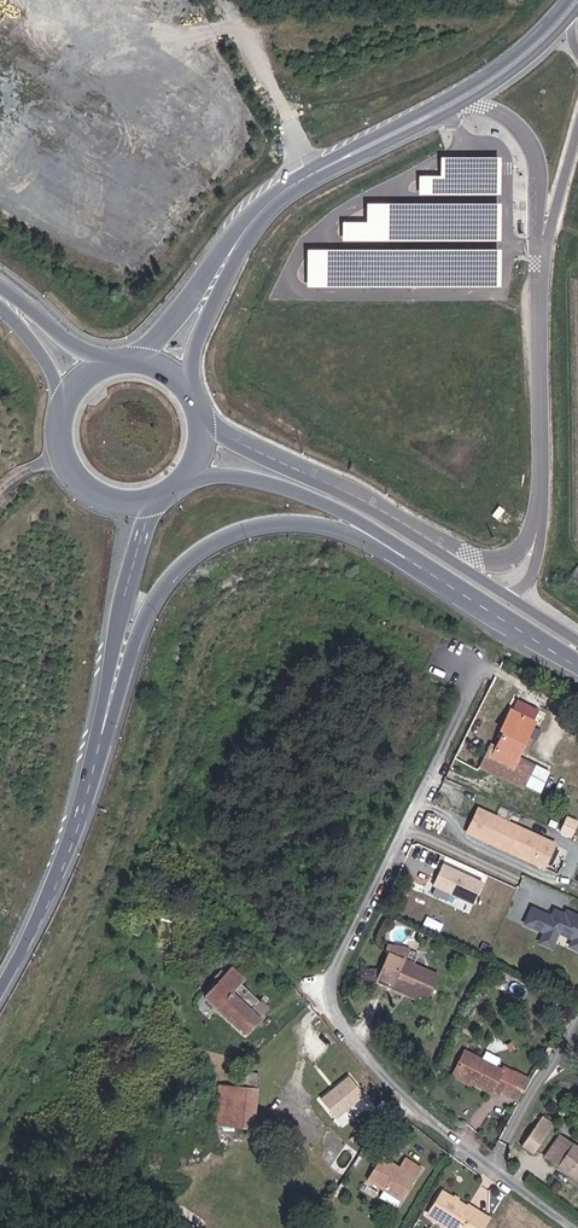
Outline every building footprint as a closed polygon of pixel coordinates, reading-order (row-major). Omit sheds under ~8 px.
[(341,220),(341,238),(391,238),(391,202),(365,202),(365,220),(341,220)] [(514,699),(507,709),(477,768),(525,791),(537,768),(515,756),(540,712),(514,699)] [(552,843),(475,808),(462,832),(541,868),(552,843)] [(565,816),(561,832),(574,835),(577,818),(565,816)] [(440,863),(431,888),(475,903),(484,878),(440,863)] [(529,905),(522,925),(537,932),(534,940),(552,948),(557,935),(566,940),(566,945),(577,951),(577,913),(577,916),(562,906),(560,911),(550,907),(548,913),(529,905)] [(436,974),(386,953),(371,981),(423,1004),(436,974)] [(245,980),(230,964),(204,986),(199,998),(243,1036),(259,1018),(230,990),(245,980)] [(516,1100),(525,1075),(499,1064),(497,1071),(491,1068),(496,1057),(480,1051),(476,1061),(460,1048),(451,1076),(469,1084),(468,1087),(487,1096),(489,1090),(516,1100)] [(319,1096),(335,1117),(367,1093),(352,1072),(319,1096)] [(262,1089),(223,1084),(219,1126),(258,1131),(262,1089)] [(552,1124),(538,1117),(518,1146),(529,1156),(547,1130),(552,1124)] [(541,1157),(577,1183),(577,1151),(555,1136),(541,1157)] [(379,1157),(364,1179),(399,1201),(419,1169),(403,1158),(396,1168),(379,1157)] [(428,1207),(459,1226),(457,1227),(482,1227),(489,1218),(440,1188),(428,1207)]
